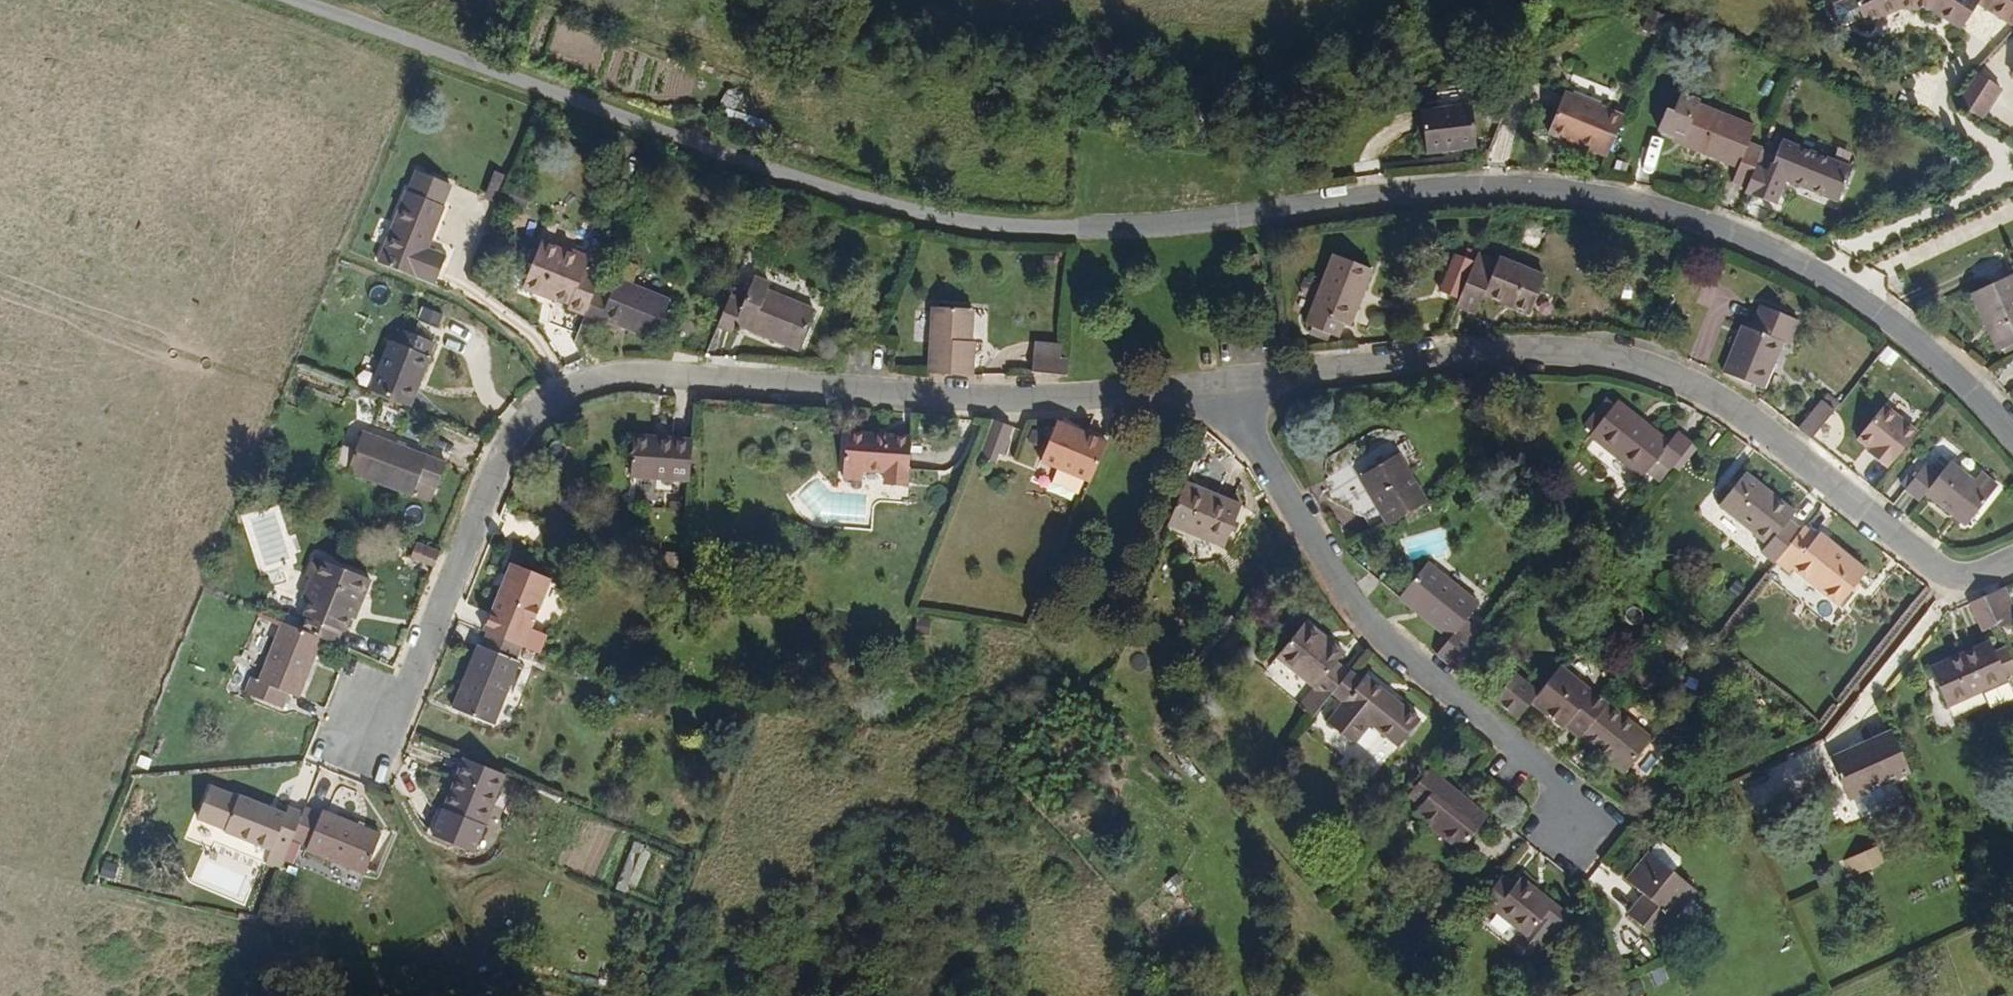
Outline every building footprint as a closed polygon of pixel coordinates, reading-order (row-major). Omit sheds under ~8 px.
[(2006,6),(2008,3),(2006,1),(2005,0),(1883,0),(1890,16),(1927,3),(1956,9),(1985,31),(2006,6)] [(1661,45),(1671,23),(1658,18),(1649,40),(1661,45)] [(1958,106),(1986,120),(2003,87),(1975,73),(1958,106)] [(1774,152),(1760,146),(1767,130),(1710,106),(1711,103),(1696,97),(1690,113),(1681,110),(1673,130),(1697,140),(1694,146),(1750,169),(1743,185),(1757,192),(1767,168),(1774,152)] [(1612,163),(1626,127),(1558,100),(1541,138),(1612,163)] [(1420,159),(1473,158),(1473,115),(1419,117),(1420,159)] [(1796,184),(1848,206),(1862,175),(1793,145),(1780,174),(1767,168),(1757,192),(1755,195),(1785,208),(1796,184)] [(495,201),(505,175),(495,171),(485,197),(495,201)] [(450,258),(435,253),(449,215),(444,213),(452,192),(422,181),(414,201),(410,200),(383,268),(437,290),(450,258)] [(524,207),(531,193),(515,185),(508,199),(524,207)] [(588,314),(597,292),(603,276),(586,271),(590,260),(562,251),(561,254),(540,245),(523,288),(545,297),(547,293),(569,301),(567,306),(588,314)] [(1495,299),(1543,317),(1558,279),(1511,260),(1508,265),(1489,258),(1486,266),(1476,291),(1473,297),(1472,299),(1471,303),(1468,310),(1488,317),(1495,299)] [(1355,329),(1360,331),(1384,275),(1345,259),(1316,327),(1350,340),(1355,329)] [(1476,291),(1486,266),(1467,259),(1452,296),(1471,303),(1472,299),(1473,297),(1476,291)] [(604,321),(642,335),(657,297),(618,282),(612,298),(597,292),(588,314),(586,320),(603,326),(604,321)] [(1982,303),(1997,334),(2002,332),(2012,355),(2012,288),(1982,303)] [(734,338),(795,362),(810,323),(764,305),(766,298),(751,294),(743,317),(729,311),(718,338),(732,344),(734,338)] [(642,335),(658,341),(672,303),(657,297),(642,335)] [(1736,377),(1776,395),(1797,348),(1801,349),(1811,325),(1773,309),(1764,334),(1756,331),(1736,377)] [(422,310),(420,325),(440,326),(441,312),(422,310)] [(989,345),(984,345),(986,313),(946,312),(943,377),(987,378),(989,345)] [(2012,356),(2012,355),(2002,332),(1997,334),(2009,358),(2012,356)] [(370,395),(413,413),(437,350),(403,336),(398,347),(389,344),(370,395)] [(1074,360),(1075,348),(1047,346),(1046,358),(1074,360)] [(1045,375),(1080,377),(1081,361),(1074,360),(1046,358),(1045,375)] [(1690,440),(1683,449),(1621,400),(1595,435),(1655,483),(1669,466),(1684,477),(1705,451),(1690,440)] [(1810,439),(1822,449),(1846,419),(1835,410),(1810,439)] [(1897,415),(1869,448),(1883,458),(1879,462),(1899,478),(1930,441),(1897,415)] [(1011,459),(1013,460),(1025,431),(1007,425),(995,453),(1011,459)] [(1052,467),(1102,486),(1119,446),(1068,427),(1052,467)] [(1017,461),(1031,467),(1045,435),(1031,429),(1017,461)] [(882,468),(893,468),(903,436),(860,430),(855,473),(881,478),(882,468)] [(439,496),(450,471),(365,436),(349,477),(411,501),(416,488),(439,496)] [(901,479),(921,480),(924,437),(903,436),(893,468),(902,468),(901,479)] [(634,487),(691,489),(695,446),(674,444),(673,454),(635,452),(634,487)] [(991,463),(1007,469),(1011,459),(995,453),(991,463)] [(1402,527),(1441,504),(1413,456),(1373,479),(1402,527)] [(1975,531),(2010,493),(1993,479),(1987,486),(1964,467),(1954,478),(1942,468),(1918,495),(1930,505),(1937,499),(1975,531)] [(1801,531),(1807,523),(1759,485),(1731,519),(1778,557),(1772,565),(1784,575),(1786,572),(1812,540),(1801,531)] [(1181,529),(1237,551),(1253,510),(1197,488),(1181,529)] [(1849,616),(1878,580),(1831,543),(1827,547),(1815,537),(1812,540),(1786,572),(1799,582),(1802,578),(1849,616)] [(435,567),(440,555),(416,545),(411,558),(435,567)] [(312,580),(319,582),(325,565),(312,560),(306,577),(312,580)] [(489,634),(519,646),(545,578),(511,564),(483,632),(489,634)] [(351,608),(359,610),(369,582),(325,565),(319,582),(312,580),(304,602),(310,605),(299,632),(321,641),(332,646),(337,631),(342,633),(348,618),(351,608)] [(1450,661),(1469,676),(1490,650),(1471,635),(1492,610),(1439,569),(1412,604),(1464,645),(1450,661)] [(519,646),(541,656),(550,635),(538,630),(557,583),(545,578),(519,646)] [(2012,638),(2012,600),(1995,608),(2007,637),(2008,640),(2012,638)] [(348,618),(355,620),(359,610),(351,608),(348,618)] [(1993,643),(2007,637),(1995,608),(1980,614),(1993,643)] [(290,698),(298,701),(321,641),(299,632),(283,626),(261,685),(252,681),(247,696),(285,710),(290,698)] [(1360,679),(1350,670),(1359,659),(1320,627),(1291,662),(1329,694),(1325,697),(1338,707),(1342,702),(1360,679)] [(487,724),(512,663),(519,646),(489,634),(483,650),(478,649),(453,711),(487,724)] [(2006,664),(2000,653),(1940,677),(1957,716),(1991,701),(1999,718),(2012,712),(2012,660),(2006,664)] [(1588,678),(1598,664),(1585,655),(1575,669),(1588,678)] [(487,724),(497,727),(521,667),(512,663),(487,724)] [(1612,720),(1620,710),(1604,698),(1606,695),(1573,671),(1552,699),(1528,680),(1507,706),(1531,725),(1546,706),(1578,731),(1579,729),(1595,741),(1612,720)] [(1409,754),(1431,728),(1377,684),(1374,687),(1362,678),(1360,679),(1342,702),(1354,712),(1339,730),(1364,751),(1381,731),(1409,754)] [(1314,712),(1326,722),(1338,707),(1325,697),(1314,712)] [(1638,775),(1666,742),(1622,708),(1620,710),(1612,720),(1595,741),(1638,775)] [(1862,807),(1922,781),(1904,740),(1843,765),(1862,807)] [(444,813),(450,816),(471,763),(465,761),(444,813)] [(450,816),(477,825),(497,773),(471,763),(450,816)] [(1474,856),(1500,824),(1456,788),(1459,784),(1444,772),(1422,801),(1436,812),(1429,820),(1474,856)] [(213,831),(223,835),(238,803),(226,798),(213,831)] [(281,874),(292,846),(304,815),(289,810),(285,818),(238,802),(238,803),(223,835),(273,853),(266,869),(281,874)] [(306,857),(365,880),(381,838),(322,814),(321,817),(306,812),(304,815),(292,846),(308,851),(306,857)] [(630,839),(619,889),(631,891),(642,842),(630,839)] [(1878,843),(1841,860),(1849,877),(1885,860),(1878,843)] [(1641,917),(1669,940),(1708,894),(1687,876),(1693,868),(1694,862),(1677,848),(1671,848),(1664,857),(1662,855),(1638,883),(1656,899),(1641,917)] [(102,859),(98,876),(114,880),(118,863),(102,859)] [(1570,931),(1583,915),(1537,878),(1529,888),(1517,879),(1498,903),(1543,939),(1552,928),(1563,936),(1568,930),(1570,931)] [(1533,951),(1544,960),(1563,936),(1552,928),(1543,939),(1533,951)] [(1896,962),(1899,968),(1929,955),(1926,949),(1896,962)]
